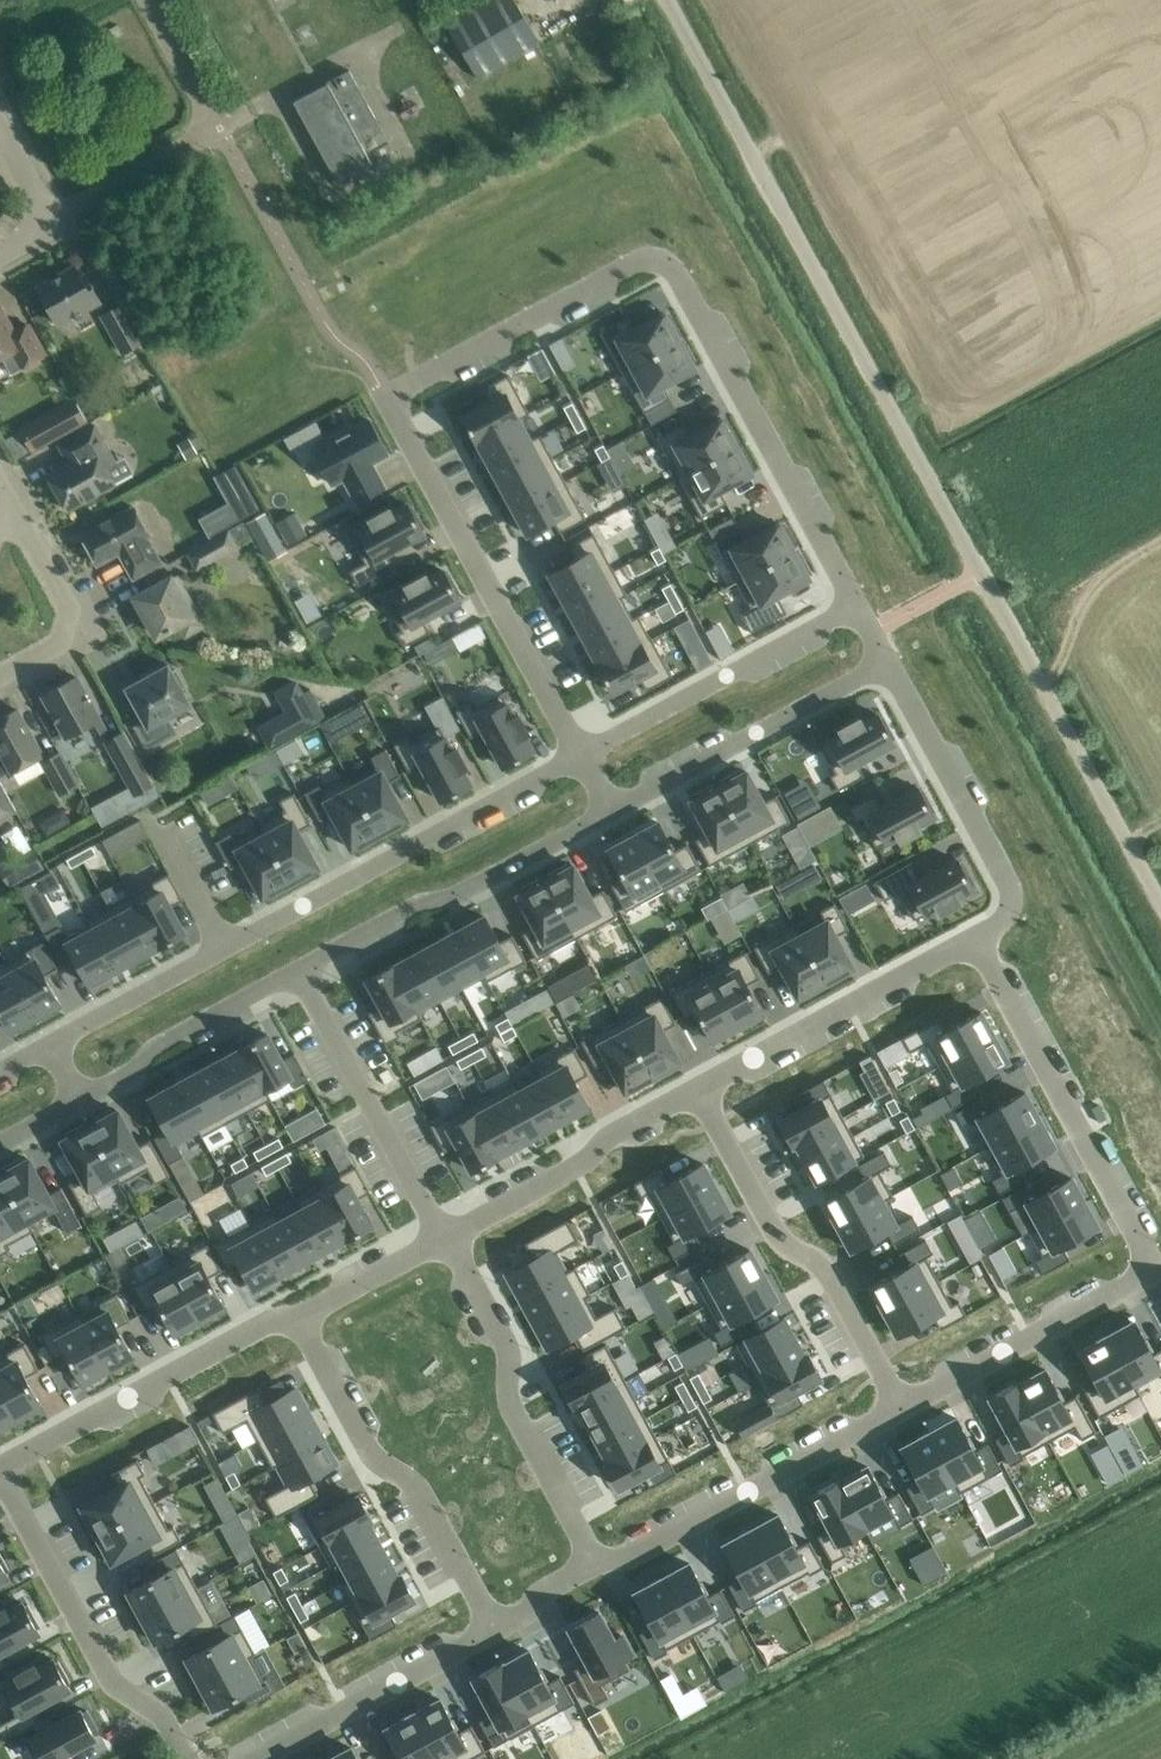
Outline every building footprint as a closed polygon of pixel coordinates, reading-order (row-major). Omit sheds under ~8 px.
[(446,24),(478,78),(540,42),(515,0),(488,0),(446,24)] [(311,91),(293,101),(337,181),(372,162),(360,142),(382,130),(349,69),(310,90),(311,91)] [(100,300),(97,295),(86,274),(81,277),(75,266),(38,287),(58,323),(100,300)] [(121,304),(103,315),(123,351),(142,341),(121,304)] [(12,350),(21,367),(45,353),(29,324),(14,332),(0,306),(0,357),(12,350)] [(626,316),(600,331),(622,371),(679,340),(677,336),(681,334),(670,315),(667,317),(664,312),(633,329),(626,316)] [(561,337),(549,344),(554,352),(566,345),(561,337)] [(679,340),(622,371),(644,411),(670,397),(663,384),(694,367),(691,362),(695,360),(685,341),(681,343),(679,340)] [(489,401),(463,415),(476,440),(518,417),(519,418),(528,413),(508,374),(482,388),(489,401)] [(73,399),(21,428),(32,449),(85,420),(73,399)] [(572,401),(563,406),(570,419),(578,414),(572,401)] [(578,414),(570,419),(577,431),(585,427),(578,414)] [(677,425),(673,416),(661,422),(665,431),(677,425)] [(518,417),(476,440),(477,441),(489,463),(531,440),(530,439),(519,418),(518,417)] [(683,422),(657,436),(667,454),(679,476),(736,445),(734,441),(738,439),(727,420),(724,422),(721,417),(690,434),(683,422)] [(367,418),(313,448),(333,483),(343,477),(356,501),(383,486),(370,462),(387,453),(367,418)] [(68,509),(89,497),(115,483),(105,465),(114,460),(94,424),(59,444),(69,462),(48,473),(68,509)] [(531,440),(489,463),(501,485),(553,457),(540,434),(530,439),(531,440)] [(189,437),(178,443),(186,458),(197,452),(189,437)] [(603,443),(594,447),(601,460),(610,456),(603,443)] [(736,445),(679,476),(701,516),(727,502),(720,489),(751,472),(749,468),(753,466),(742,446),(738,448),(736,445)] [(553,457),(501,485),(514,508),(565,480),(553,457)] [(565,480),(514,508),(527,532),(552,519),(559,532),(585,517),(565,480)] [(209,533),(238,518),(229,501),(200,517),(209,533)] [(372,521),(349,534),(365,562),(350,570),(357,585),(394,565),(387,552),(423,532),(421,528),(424,526),(412,505),(409,507),(407,503),(391,511),(389,507),(370,517),(372,521)] [(133,577),(154,566),(161,562),(147,536),(150,534),(133,505),(82,534),(98,563),(122,550),(126,559),(124,560),(133,577)] [(246,522),(267,559),(285,550),(264,512),(246,522)] [(293,513),(278,522),(289,542),(305,533),(293,513)] [(731,516),(708,529),(714,541),(738,528),(731,516)] [(197,567),(253,536),(244,520),(227,529),(228,530),(188,553),(197,567)] [(738,528),(714,541),(722,555),(727,552),(740,577),(741,579),(794,550),(792,546),(795,544),(785,524),(781,527),(778,522),(747,539),(740,526),(738,528)] [(574,559),(549,573),(563,598),(614,570),(593,532),(567,546),(574,559)] [(659,546),(650,550),(657,563),(665,558),(659,546)] [(740,577),(735,580),(736,581),(750,607),(740,612),(750,631),(786,611),(777,594),(808,577),(806,572),(810,570),(799,551),(795,553),(794,550),(741,579),(740,577)] [(408,588),(385,600),(401,628),(396,631),(404,645),(430,631),(423,618),(459,598),(457,594),(460,592),(448,571),(445,573),(443,569),(427,577),(425,573),(406,584),(408,588)] [(614,570),(563,598),(575,621),(616,598),(617,599),(627,593),(614,570)] [(185,635),(204,624),(177,574),(157,585),(136,596),(157,634),(166,629),(166,630),(171,628),(170,626),(178,622),(185,635)] [(670,582),(661,586),(668,599),(676,595),(670,582)] [(676,595),(668,599),(675,612),(683,607),(676,595)] [(616,598),(575,621),(587,643),(629,621),(628,619),(617,599),(616,598)] [(316,607),(303,614),(307,622),(321,616),(316,607)] [(629,621),(587,643),(599,664),(598,665),(599,666),(652,637),(651,636),(650,636),(638,614),(628,619),(629,621)] [(689,617),(674,625),(681,638),(696,630),(689,617)] [(478,623),(453,636),(457,644),(460,649),(485,636),(478,623)] [(652,637),(599,666),(612,691),(639,676),(646,689),(672,675),(652,637)] [(717,653),(720,658),(733,651),(729,643),(715,650),(717,653)] [(434,651),(423,657),(430,669),(440,663),(434,651)] [(168,663),(160,668),(158,664),(142,673),(144,676),(126,687),(141,714),(126,723),(141,750),(175,732),(167,716),(190,704),(168,663)] [(100,719),(76,676),(43,694),(67,737),(88,726),(93,736),(105,729),(100,719)] [(287,711),(258,727),(270,749),(318,723),(295,681),(276,691),(287,711)] [(456,710),(470,736),(483,729),(503,765),(507,763),(509,766),(530,755),(528,751),(532,749),(524,733),(528,731),(518,712),(514,714),(501,692),(473,707),(470,702),(456,710)] [(360,700),(340,711),(349,728),(370,717),(360,700)] [(29,729),(17,709),(0,718),(0,751),(11,772),(43,754),(29,729)] [(842,731),(819,744),(835,772),(830,774),(838,789),(864,775),(857,762),(893,742),(891,738),(894,736),(882,715),(879,717),(877,713),(861,721),(859,717),(840,727),(842,731)] [(411,741),(408,736),(394,744),(408,770),(421,763),(441,799),(445,797),(447,800),(468,788),(466,785),(470,783),(462,767),(466,765),(455,746),(451,748),(439,725),(411,741)] [(155,784),(144,764),(124,731),(104,742),(136,796),(155,784)] [(350,780),(381,837),(404,824),(402,820),(406,818),(386,781),(399,774),(385,748),(371,756),(376,766),(351,780),(350,780)] [(275,749),(263,756),(263,757),(270,769),(282,762),(275,749)] [(42,761),(60,793),(78,783),(60,751),(42,761)] [(722,783),(718,785),(749,842),(790,820),(776,794),(763,801),(746,770),(741,772),(739,769),(720,779),(722,783)] [(359,849),(381,837),(350,780),(351,780),(349,774),(322,789),(319,784),(305,792),(319,818),(332,811),(352,847),(357,845),(359,849)] [(15,808),(0,780),(0,817),(15,808)] [(695,797),(691,800),(708,831),(695,838),(709,864),(749,842),(718,785),(715,787),(713,783),(693,794),(695,797)] [(213,784),(201,791),(207,803),(220,796),(213,784)] [(873,792),(847,807),(855,821),(860,818),(875,846),(898,834),(900,838),(919,828),(917,824),(933,815),(931,811),(934,809),(922,788),(919,790),(917,786),(880,805),(873,792)] [(812,791),(791,803),(798,817),(820,805),(812,791)] [(261,828),(292,885),(315,873),(312,869),(317,866),(297,830),(310,823),(293,792),(279,799),(284,809),(258,824),(260,829),(261,828)] [(813,813),(797,822),(805,838),(822,829),(813,813)] [(636,833),(633,835),(663,889),(701,868),(687,843),(674,850),(658,821),(655,823),(654,822),(636,832),(636,833)] [(230,832),(216,840),(230,867),(243,860),(263,896),(267,893),(270,897),(292,885),(261,828),(260,829),(236,843),(230,832)] [(111,834),(102,839),(110,856),(120,850),(111,834)] [(611,846),(608,848),(624,877),(611,884),(625,910),(663,889),(633,835),(630,836),(630,835),(611,846)] [(87,847),(79,851),(86,864),(94,859),(87,847)] [(79,851),(70,856),(77,868),(86,864),(79,851)] [(910,861),(874,880),(884,899),(899,891),(915,919),(938,906),(940,911),(959,900),(956,896),(972,887),(970,883),(973,882),(962,860),(958,862),(956,858),(920,878),(910,861)] [(549,877),(545,879),(576,937),(617,914),(603,888),(590,895),(573,864),(568,866),(566,863),(547,873),(549,877)] [(813,863),(801,870),(806,879),(818,872),(813,863)] [(130,894),(131,894),(159,945),(158,945),(158,946),(184,932),(170,906),(183,899),(169,872),(130,894)] [(51,874),(34,883),(38,893),(56,883),(51,874)] [(522,891),(518,894),(535,925),(522,932),(536,958),(576,937),(545,879),(542,881),(540,877),(520,888),(522,891)] [(866,882),(855,888),(864,904),(875,898),(866,882)] [(130,894),(108,906),(136,957),(158,945),(159,945),(131,894),(130,894)] [(721,897),(716,900),(722,910),(727,907),(721,897)] [(739,901),(727,907),(732,916),(734,920),(746,913),(739,901)] [(800,933),(799,934),(825,981),(828,979),(831,983),(850,973),(848,969),(852,966),(835,935),(848,928),(834,902),(820,910),(825,920),(800,933)] [(89,923),(114,969),(136,957),(108,906),(85,919),(88,924),(89,923)] [(722,910),(710,916),(715,925),(732,916),(727,907),(722,910)] [(485,915),(460,929),(485,975),(484,975),(487,980),(526,960),(512,934),(499,941),(485,915)] [(89,983),(114,969),(89,923),(88,924),(65,936),(60,925),(45,933),(62,964),(75,957),(89,983)] [(795,923),(753,946),(768,972),(781,965),(798,996),(802,994),(804,998),(824,987),(822,983),(825,981),(799,934),(800,933),(795,923)] [(460,929),(437,941),(462,987),(484,975),(485,975),(460,929)] [(5,962),(35,1016),(37,1016),(56,1005),(60,1003),(44,974),(57,967),(43,941),(5,962)] [(462,987),(437,941),(415,953),(440,999),(462,987)] [(745,950),(707,971),(737,1026),(740,1024),(741,1025),(759,1015),(759,1014),(762,1012),(746,983),(759,976),(745,950)] [(418,1011),(440,999),(415,953),(393,965),(392,965),(417,1012),(418,1011)] [(35,1016),(5,962),(0,964),(0,1011),(10,1030),(14,1028),(33,1018),(35,1016)] [(368,1012),(385,1043),(400,1035),(397,1030),(421,1017),(418,1011),(417,1012),(392,965),(393,965),(393,964),(367,978),(381,1005),(368,1012)] [(707,971),(670,992),(684,1018),(697,1010),(713,1039),(716,1037),(716,1038),(735,1028),(734,1027),(737,1026),(707,971)] [(563,978),(548,986),(556,1000),(570,992),(563,978)] [(546,988),(504,1011),(507,1016),(512,1025),(554,1002),(546,988)] [(661,996),(621,1018),(652,1076),(656,1073),(658,1077),(677,1067),(675,1063),(679,1061),(662,1029),(675,1022),(661,996)] [(942,1013),(916,1028),(923,1041),(935,1035),(948,1058),(993,1033),(979,1007),(948,1025),(942,1013)] [(507,1016),(495,1023),(499,1032),(512,1025),(507,1016)] [(621,1018),(581,1040),(595,1066),(608,1059),(625,1090),(630,1088),(632,1091),(651,1081),(649,1077),(652,1076),(621,1018)] [(512,1025),(499,1032),(504,1040),(517,1033),(512,1025)] [(478,1039),(473,1031),(461,1038),(465,1046),(478,1039)] [(265,1089),(266,1088),(288,1076),(294,1086),(308,1078),(294,1052),(281,1059),(267,1033),(241,1047),(241,1048),(242,1047),(265,1089)] [(993,1033),(948,1058),(961,1082),(949,1088),(956,1102),(982,1088),(976,1076),(1008,1059),(993,1033)] [(465,1046),(461,1038),(448,1044),(453,1053),(465,1046)] [(436,1044),(423,1051),(430,1065),(443,1058),(436,1044)] [(242,1100),(247,1111),(271,1098),(266,1088),(265,1089),(242,1047),(241,1048),(220,1059),(242,1100)] [(482,1047),(469,1054),(474,1062),(486,1055),(482,1047)] [(573,1047),(535,1068),(540,1078),(541,1078),(563,1119),(588,1105),(575,1080),(588,1073),(573,1047)] [(469,1054),(457,1060),(461,1069),(474,1062),(469,1054)] [(242,1100),(220,1059),(197,1072),(219,1113),(242,1100)] [(200,1130),(199,1131),(201,1136),(225,1123),(219,1113),(197,1072),(174,1084),(200,1130)] [(520,1089),(518,1090),(541,1131),(563,1119),(541,1078),(540,1078),(520,1089)] [(514,1079),(490,1092),(518,1144),(541,1131),(518,1090),(520,1089),(514,1079)] [(804,1107),(780,1120),(792,1143),(795,1141),(843,1115),(823,1079),(796,1093),(804,1107)] [(176,1143),(199,1131),(200,1130),(174,1084),(150,1097),(167,1129),(154,1137),(169,1163),(183,1155),(176,1143)] [(899,1091),(891,1095),(898,1109),(906,1104),(899,1091)] [(985,1097),(959,1112),(966,1125),(978,1119),(991,1142),(1037,1117),(1023,1091),(991,1109),(985,1097)] [(469,1103),(467,1104),(496,1156),(497,1156),(497,1155),(518,1144),(490,1092),(469,1104),(469,1103)] [(320,1104),(286,1122),(295,1139),(329,1121),(320,1104)] [(467,1104),(430,1124),(444,1150),(457,1143),(471,1170),(496,1156),(467,1104)] [(906,1104),(898,1109),(904,1121),(912,1117),(906,1104)] [(118,1177),(117,1177),(120,1182),(147,1168),(155,1183),(169,1175),(150,1139),(137,1146),(117,1110),(112,1112),(110,1108),(88,1120),(118,1177)] [(912,1117),(917,1126),(926,1121),(922,1112),(912,1117)] [(843,1115),(795,1141),(805,1160),(853,1135),(843,1115)] [(1037,1117),(991,1142),(1004,1166),(992,1172),(1000,1186),(1026,1172),(1020,1160),(1051,1143),(1037,1117)] [(92,1191),(117,1177),(118,1177),(88,1120),(65,1132),(67,1137),(62,1139),(82,1176),(69,1183),(86,1214),(101,1206),(92,1191)] [(853,1135),(805,1160),(816,1181),(864,1155),(853,1135)] [(265,1144),(270,1152),(283,1145),(278,1137),(265,1144)] [(258,1159),(270,1152),(265,1144),(253,1150),(258,1159)] [(859,1180),(823,1199),(838,1225),(882,1200),(892,1194),(879,1170),(890,1163),(883,1149),(852,1167),(859,1180)] [(287,1153),(274,1160),(279,1168),(291,1162),(287,1153)] [(61,1187),(48,1194),(28,1158),(23,1160),(21,1156),(0,1168),(0,1171),(27,1220),(28,1220),(52,1206),(61,1221),(75,1213),(61,1187)] [(248,1164),(243,1156),(230,1163),(235,1171),(248,1164)] [(274,1160),(262,1167),(266,1175),(279,1168),(274,1160)] [(663,1167),(637,1181),(644,1195),(656,1188),(669,1212),(715,1187),(700,1161),(669,1178),(663,1167)] [(356,1165),(317,1185),(346,1238),(371,1224),(357,1198),(369,1191),(370,1191),(356,1165)] [(0,1171),(0,1254),(9,1249),(6,1244),(33,1230),(28,1220),(27,1220),(0,1171)] [(251,1171),(239,1178),(231,1182),(238,1196),(259,1185),(252,1171),(251,1171)] [(193,1174),(179,1182),(189,1201),(204,1193),(193,1174)] [(1031,1179),(1005,1194),(1012,1207),(1024,1201),(1037,1224),(1083,1199),(1069,1174),(1037,1191),(1031,1179)] [(317,1186),(295,1199),(300,1209),(301,1208),(323,1249),(345,1238),(346,1238),(317,1185),(317,1186)] [(715,1187),(669,1212),(682,1235),(670,1242),(677,1255),(704,1241),(697,1230),(729,1213),(715,1187)] [(179,1197),(160,1207),(167,1220),(185,1210),(179,1197)] [(1083,1199),(1037,1224),(1050,1248),(1038,1254),(1046,1268),(1072,1254),(1066,1242),(1097,1225),(1083,1199)] [(882,1200),(838,1225),(851,1249),(886,1229),(893,1243),(920,1228),(912,1214),(896,1223),(882,1200)] [(279,1220),(278,1221),(301,1262),(323,1249),(301,1208),(300,1209),(281,1219),(279,1220)] [(964,1218),(980,1248),(996,1239),(980,1209),(964,1218)] [(274,1210),(250,1223),(278,1274),(301,1262),(278,1221),(279,1220),(274,1210)] [(981,1257),(982,1253),(960,1213),(947,1221),(970,1263),(981,1257)] [(533,1257),(505,1272),(519,1297),(565,1271),(554,1252),(577,1239),(566,1219),(524,1242),(533,1257)] [(250,1223),(213,1243),(227,1269),(240,1262),(253,1287),(278,1274),(250,1223)] [(115,1231),(105,1237),(111,1250),(118,1246),(122,1244),(115,1231)] [(610,1247),(617,1244),(613,1235),(605,1239),(610,1247)] [(906,1265),(871,1285),(883,1310),(939,1280),(925,1255),(932,1252),(925,1239),(899,1253),(906,1265)] [(207,1243),(169,1264),(199,1319),(202,1317),(202,1318),(221,1307),(224,1305),(208,1276),(221,1269),(207,1243)] [(111,1250),(104,1253),(112,1267),(125,1260),(118,1246),(111,1250)] [(709,1253),(683,1268),(691,1281),(702,1275),(715,1298),(761,1273),(747,1247),(716,1265),(709,1253)] [(622,1260),(614,1264),(620,1276),(628,1272),(622,1260)] [(169,1264),(132,1284),(146,1310),(159,1303),(174,1332),(177,1330),(178,1331),(197,1321),(196,1320),(199,1319),(169,1264)] [(565,1271),(519,1297),(534,1324),(584,1296),(590,1293),(575,1266),(565,1271)] [(761,1273),(715,1298),(728,1322),(716,1328),(724,1342),(750,1328),(744,1316),(775,1299),(761,1273)] [(939,1280),(883,1310),(897,1335),(933,1315),(940,1328),(966,1314),(958,1299),(952,1302),(939,1280)] [(115,1293),(77,1313),(107,1368),(110,1367),(111,1367),(130,1357),(129,1356),(132,1355),(117,1326),(130,1319),(115,1293)] [(584,1296),(534,1324),(547,1348),(574,1333),(583,1349),(625,1326),(614,1306),(596,1316),(584,1296)] [(77,1313),(40,1334),(54,1360),(67,1353),(83,1382),(86,1380),(86,1381),(105,1370),(107,1368),(77,1313)] [(782,1317),(745,1337),(756,1357),(793,1337),(782,1317)] [(1114,1335),(1139,1381),(1160,1369),(1160,1348),(1157,1350),(1141,1321),(1114,1335)] [(1114,1335),(1087,1350),(1103,1380),(1089,1387),(1104,1413),(1118,1406),(1112,1395),(1139,1381),(1114,1335)] [(793,1337),(756,1357),(765,1374),(802,1353),(793,1337)] [(0,1356),(0,1389),(16,1418),(19,1416),(19,1417),(38,1407),(38,1406),(41,1405),(25,1376),(38,1369),(24,1342),(0,1356)] [(586,1370),(562,1383),(575,1406),(578,1405),(625,1379),(605,1342),(579,1357),(586,1370)] [(682,1364),(686,1371),(696,1365),(688,1350),(678,1355),(682,1364)] [(667,1356),(674,1369),(682,1364),(678,1355),(676,1352),(667,1356)] [(772,1400),(760,1407),(767,1421),(794,1406),(787,1395),(819,1378),(805,1352),(802,1353),(765,1374),(764,1374),(777,1398),(772,1400)] [(1051,1370),(1023,1385),(1048,1430),(1075,1416),(1080,1426),(1094,1419),(1080,1392),(1067,1400),(1051,1370)] [(700,1371),(692,1375),(699,1388),(707,1383),(700,1371)] [(684,1378),(676,1383),(683,1396),(691,1391),(684,1378)] [(625,1379),(578,1405),(588,1423),(635,1397),(625,1379)] [(707,1383),(699,1388),(706,1401),(715,1396),(707,1383)] [(1023,1385),(996,1399),(1012,1429),(999,1436),(1013,1463),(1027,1455),(1022,1445),(1048,1430),(1023,1385)] [(260,1386),(218,1410),(227,1428),(250,1416),(262,1437),(309,1412),(296,1387),(268,1402),(260,1386)] [(14,1420),(13,1420),(16,1418),(0,1389),(0,1428),(14,1420)] [(691,1391),(683,1396),(690,1408),(698,1403),(691,1391)] [(635,1397),(588,1423),(599,1443),(646,1417),(635,1397)] [(309,1412),(262,1437),(275,1463),(323,1437),(309,1412)] [(646,1417),(599,1443),(609,1461),(656,1435),(646,1417)] [(962,1419),(935,1433),(959,1479),(986,1464),(992,1475),(1006,1467),(991,1441),(978,1448),(962,1419)] [(184,1448),(198,1440),(189,1425),(176,1432),(184,1448)] [(935,1433),(908,1448),(924,1478),(910,1485),(925,1511),(939,1504),(933,1493),(959,1479),(935,1433)] [(609,1461),(605,1462),(619,1486),(642,1473),(649,1485),(675,1471),(656,1435),(609,1461)] [(287,1484),(264,1496),(274,1516),(317,1493),(308,1478),(336,1463),(323,1437),(275,1463),(287,1484)] [(1112,1455),(1106,1444),(1094,1451),(1100,1462),(1112,1455)] [(92,1535),(154,1502),(140,1476),(145,1473),(137,1458),(111,1473),(118,1486),(81,1505),(84,1510),(80,1513),(92,1535)] [(872,1468),(845,1483),(870,1528),(896,1514),(902,1524),(916,1517),(901,1491),(888,1498),(872,1468)] [(234,1469),(226,1473),(233,1486),(241,1482),(234,1469)] [(845,1483),(818,1498),(834,1527),(821,1535),(835,1561),(849,1553),(843,1543),(870,1528),(845,1483)] [(316,1499),(289,1514),(297,1529),(315,1520),(327,1542),(364,1521),(367,1520),(354,1495),(323,1512),(316,1499)] [(168,1527),(154,1502),(92,1535),(104,1557),(109,1555),(111,1560),(147,1540),(155,1553),(181,1539),(173,1525),(168,1527)] [(231,1502),(218,1509),(225,1521),(238,1514),(231,1502)] [(258,1521),(250,1504),(238,1511),(248,1526),(258,1521)] [(784,1517),(756,1531),(781,1577),(808,1562),(813,1573),(827,1565),(813,1539),(800,1546),(784,1517)] [(364,1521),(327,1542),(337,1560),(374,1540),(364,1521)] [(756,1531),(729,1546),(745,1576),(732,1583),(746,1609),(760,1602),(755,1591),(781,1577),(756,1531)] [(247,1540),(233,1548),(240,1561),(254,1554),(247,1540)] [(374,1540),(337,1560),(347,1580),(385,1559),(374,1540)] [(931,1546),(920,1552),(924,1559),(913,1564),(924,1584),(945,1572),(931,1546)] [(140,1614),(142,1616),(196,1586),(176,1548),(150,1562),(157,1575),(128,1591),(130,1595),(140,1614)] [(7,1575),(5,1571),(8,1569),(0,1554),(0,1579),(7,1575)] [(385,1559),(347,1580),(357,1598),(394,1577),(385,1559)] [(694,1564),(667,1579),(691,1625),(718,1610),(724,1621),(737,1613),(723,1587),(710,1594),(694,1564)] [(279,1568),(270,1573),(276,1585),(285,1580),(279,1568)] [(369,1620),(352,1629),(360,1644),(386,1630),(379,1617),(411,1599),(398,1575),(394,1577),(357,1598),(369,1620)] [(262,1577),(247,1586),(255,1601),(271,1592),(262,1577)] [(667,1579),(640,1594),(656,1624),(642,1631),(657,1657),(670,1650),(665,1639),(691,1625),(667,1579)] [(208,1628),(208,1629),(217,1624),(196,1586),(142,1616),(142,1618),(152,1636),(155,1640),(184,1625),(191,1638),(208,1628)] [(299,1589),(291,1593),(298,1606),(306,1602),(299,1589)] [(2,1651),(38,1631),(36,1627),(39,1625),(27,1604),(24,1606),(22,1601),(6,1610),(4,1606),(0,1608),(0,1668),(9,1664),(2,1651)] [(306,1602),(298,1606),(304,1618),(312,1614),(306,1602)] [(603,1613),(572,1629),(590,1661),(578,1667),(577,1668),(590,1694),(606,1686),(600,1676),(637,1656),(627,1636),(618,1641),(603,1613)] [(217,1624),(208,1629),(215,1641),(186,1657),(188,1661),(198,1680),(200,1682),(250,1655),(250,1656),(255,1653),(234,1614),(217,1624)] [(298,1630),(287,1635),(295,1650),(306,1644),(298,1630)] [(533,1652),(506,1667),(531,1712),(558,1698),(563,1708),(577,1701),(563,1674),(550,1682),(533,1652)] [(262,1678),(250,1656),(250,1655),(200,1682),(200,1684),(211,1703),(213,1707),(242,1691),(249,1704),(275,1690),(267,1675),(262,1678)] [(69,1687),(67,1683),(70,1682),(58,1660),(55,1662),(53,1658),(37,1667),(34,1662),(16,1673),(18,1677),(0,1686),(16,1715),(0,1723),(0,1734),(3,1740),(39,1720),(32,1707),(69,1687)] [(506,1667),(479,1681),(495,1711),(482,1718),(496,1745),(510,1737),(504,1727),(531,1712),(506,1667)] [(415,1715),(439,1758),(443,1758),(467,1746),(472,1756),(486,1749),(472,1723),(459,1730),(443,1700),(415,1715)] [(30,1737),(42,1758),(64,1758),(62,1754),(97,1736),(95,1734),(100,1731),(88,1710),(84,1712),(81,1708),(30,1737)] [(610,1727),(601,1710),(588,1717),(597,1734),(610,1727)] [(388,1730),(404,1758),(439,1758),(415,1715),(388,1730)] [(335,1758),(358,1758),(353,1749),(335,1758)]
